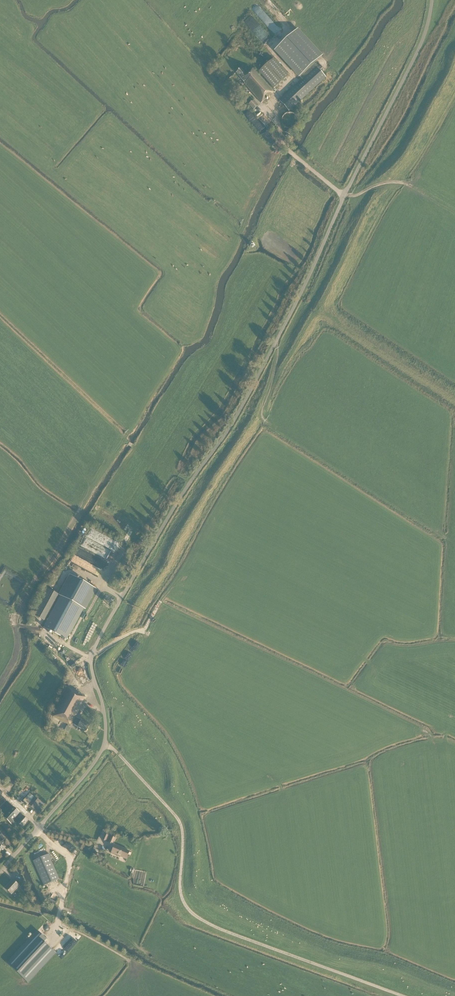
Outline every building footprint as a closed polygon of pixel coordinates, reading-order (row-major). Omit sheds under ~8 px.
[(326,77),(320,71),(322,68),(316,61),(322,57),(297,30),(275,50),(299,77),(308,69),(311,72),(279,101),(289,111),(326,77)] [(259,72),(274,89),(288,76),(273,59),(259,72)] [(244,84),(261,103),(274,92),(253,68),(246,74),(241,68),(236,73),(245,83),(244,84)] [(252,100),(248,104),(253,111),(259,105),(254,100),(253,101),(252,100)] [(82,546),(91,551),(95,542),(86,538),(82,546)] [(79,546),(71,561),(96,574),(100,567),(88,560),(91,556),(93,553),(79,546)] [(83,608),(85,609),(96,589),(71,575),(60,595),(61,596),(44,628),(67,640),(83,608)] [(48,588),(34,615),(44,621),(59,594),(48,588)] [(71,726),(72,724),(78,727),(77,727),(87,732),(90,725),(81,720),(75,717),(83,703),(82,703),(85,697),(69,688),(53,717),(71,726)] [(35,797),(28,805),(38,813),(44,805),(35,797)] [(22,827),(28,820),(6,801),(0,808),(0,811),(4,814),(2,816),(12,825),(19,817),(21,819),(18,823),(22,827)] [(108,835),(105,834),(102,840),(109,843),(111,837),(108,836),(108,835)] [(115,845),(111,853),(127,859),(130,851),(115,845)] [(33,861),(44,886),(59,879),(51,860),(52,859),(49,854),(33,861)] [(136,877),(134,883),(144,885),(147,872),(135,869),(134,876),(136,877)] [(21,887),(23,884),(18,880),(16,882),(13,880),(5,888),(12,894),(19,886),(21,887)] [(38,931),(7,963),(28,982),(55,953),(44,942),(46,939),(38,931)]
